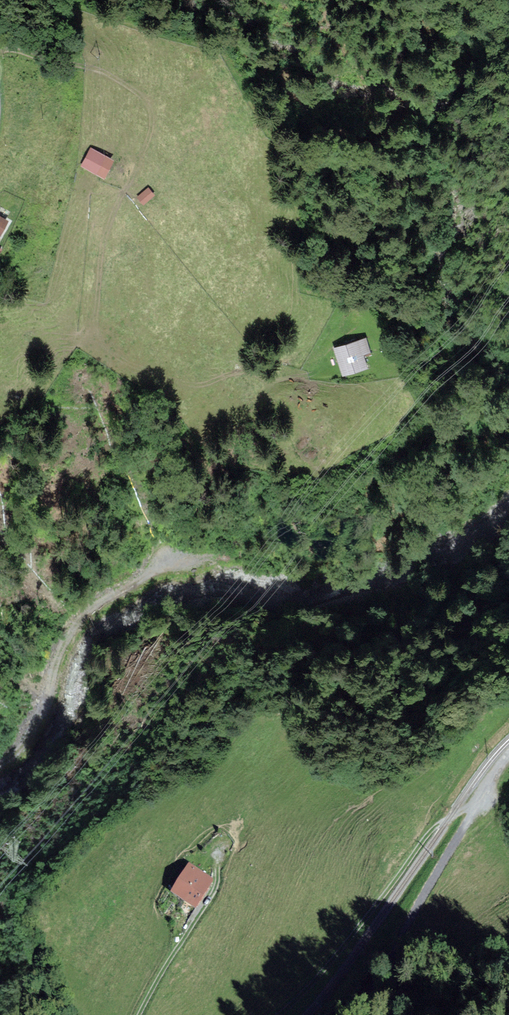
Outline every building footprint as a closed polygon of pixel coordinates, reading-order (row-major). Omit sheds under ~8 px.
[(112,159),(91,149),(83,164),(104,174),(112,159)] [(148,188),(138,196),(144,202),(153,195),(148,188)] [(5,254),(8,246),(0,243),(0,252),(5,254)] [(369,351),(364,338),(336,347),(344,373),(365,366),(361,353),(369,351)] [(188,864),(172,890),(193,903),(209,877),(188,864)]
